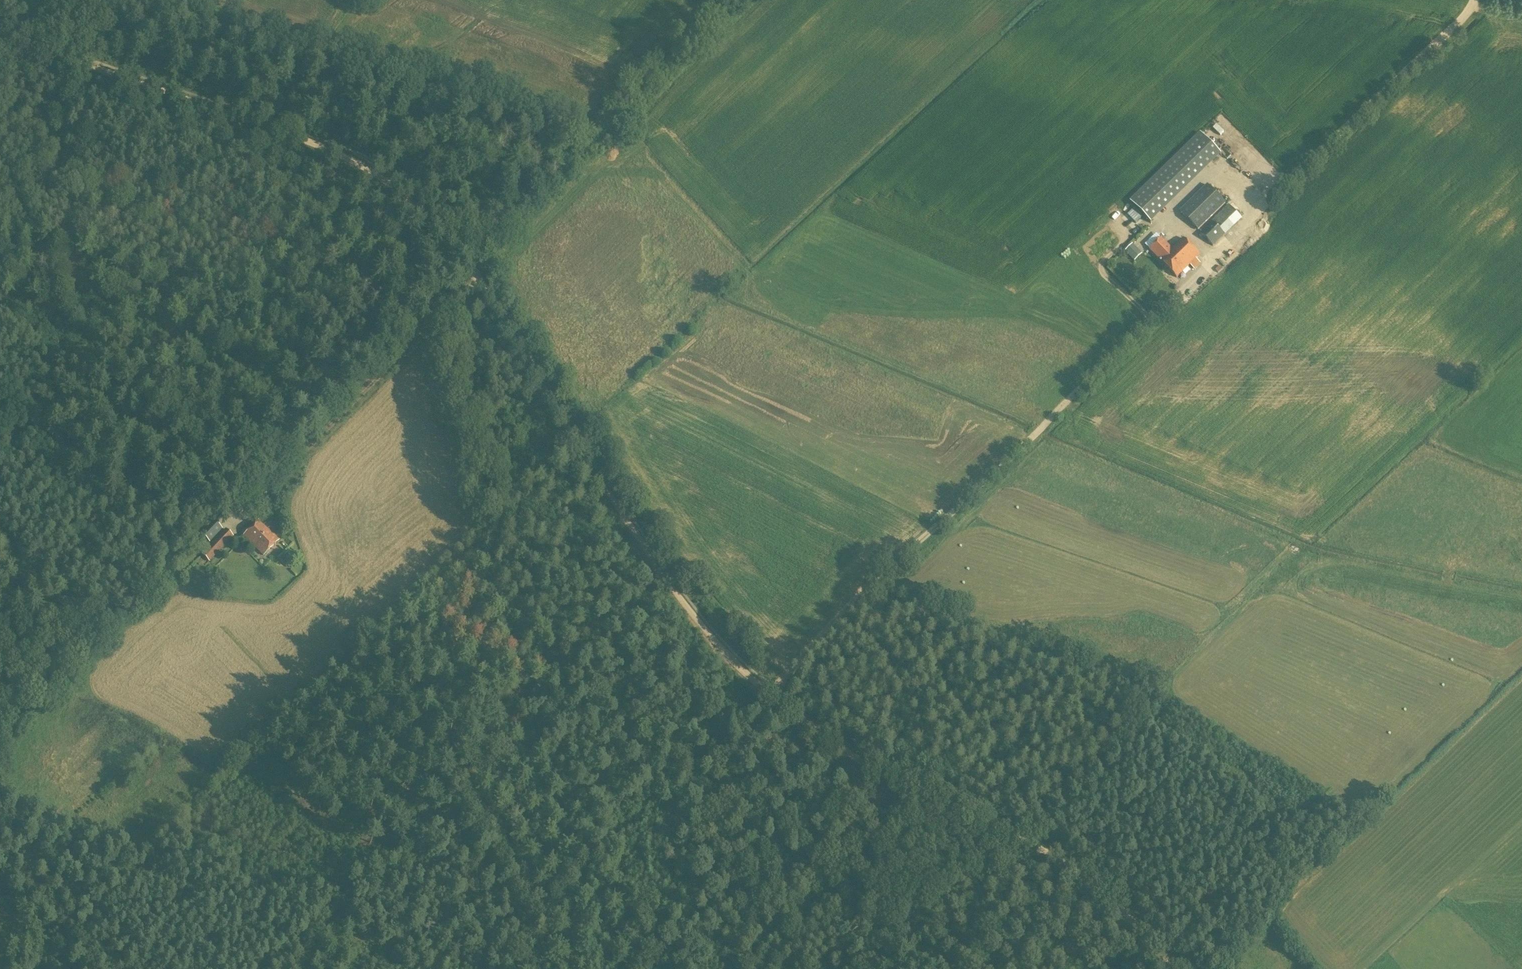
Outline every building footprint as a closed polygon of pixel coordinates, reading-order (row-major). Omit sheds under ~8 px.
[(1198,230),(1226,203),(1207,184),(1179,211),(1198,230)] [(1135,223),(1144,215),(1135,207),(1127,215),(1135,223)] [(1213,246),(1224,234),(1212,222),(1200,233),(1213,246)] [(1200,264),(1196,258),(1199,255),(1183,238),(1172,249),(1161,238),(1150,249),(1177,277),(1189,264),(1194,269),(1200,264)] [(1142,254),(1137,249),(1130,256),(1134,261),(1142,254)] [(263,555),(279,539),(260,519),(244,535),(263,555)] [(209,562),(233,536),(225,529),(201,554),(209,562)]
